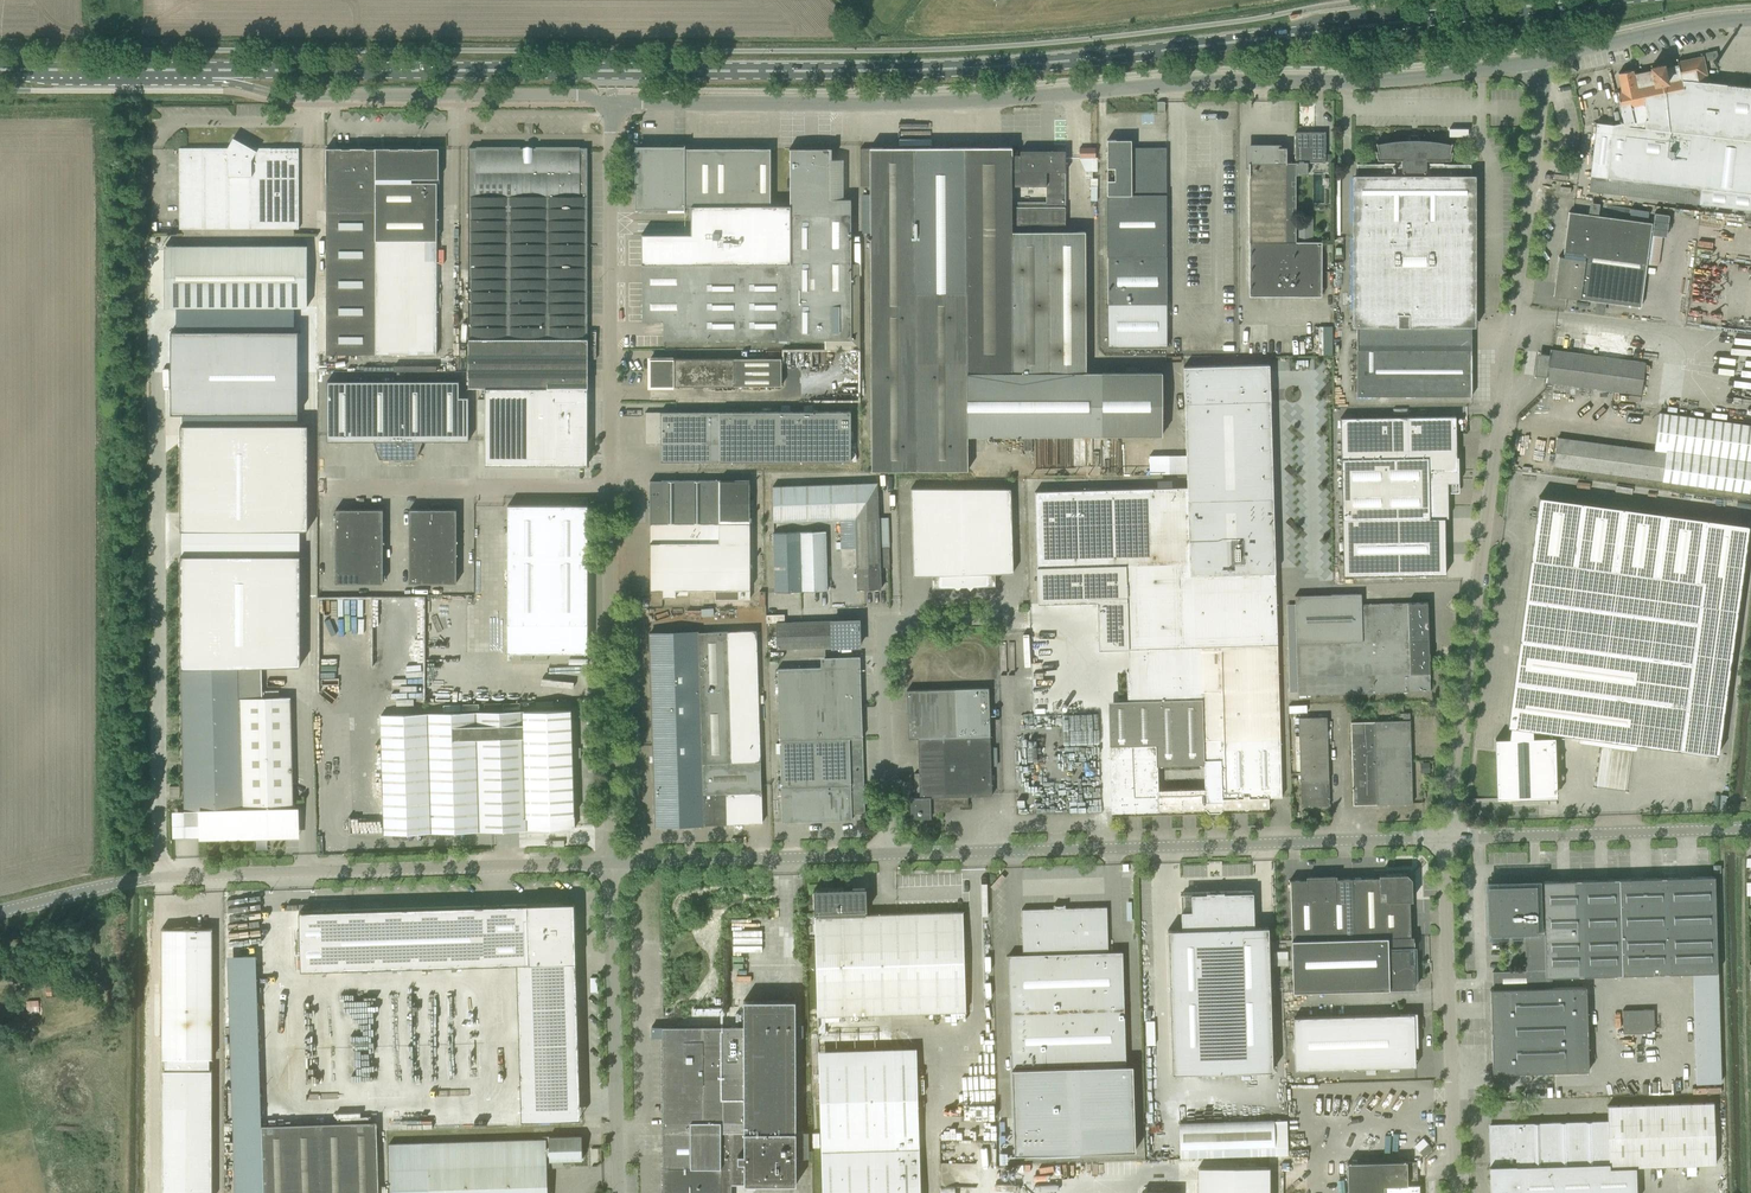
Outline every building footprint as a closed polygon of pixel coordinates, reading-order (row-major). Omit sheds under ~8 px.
[(1708,82),(1703,56),(1677,61),(1678,64),(1664,67),(1663,65),(1650,67),(1651,70),(1633,74),(1632,70),(1618,73),(1622,90),(1617,92),(1623,122),(1613,124),(1596,123),(1590,176),(1588,191),(1699,203),(1750,210),(1750,87),(1708,82)] [(1286,163),(1286,148),(1249,147),(1248,296),(1321,296),(1321,242),(1295,242),(1295,174),(1307,174),(1307,162),(1325,162),(1325,132),(1295,132),(1295,163),(1286,163)] [(1459,397),(1471,397),(1471,323),(1471,164),(1443,164),(1443,163),(1429,163),(1429,160),(1450,160),(1452,151),(1450,150),(1452,143),(1451,143),(1451,144),(1440,142),(1430,140),(1419,140),(1419,137),(1408,137),(1408,140),(1398,140),(1387,141),(1377,143),(1376,143),(1377,150),(1375,151),(1377,160),(1396,160),(1396,163),(1384,163),(1384,164),(1357,164),(1357,176),(1356,393),(1459,397)] [(1166,206),(1171,206),(1171,196),(1166,196),(1166,147),(1131,147),(1131,140),(1107,140),(1108,347),(1167,346),(1167,304),(1166,206)] [(692,206),(692,234),(642,234),(642,264),(692,264),(789,264),(789,206),(771,206),(770,148),(685,148),(685,145),(686,145),(677,145),(677,148),(642,148),(642,206),(692,206)] [(1085,373),(1085,232),(1011,232),(1011,224),(1052,224),(1064,224),(1064,225),(1065,225),(1065,150),(1064,150),(1064,152),(1021,152),(1021,151),(1020,151),(1020,154),(1012,154),(1012,147),(869,147),(869,148),(860,148),(860,186),(870,186),(870,471),(967,470),(967,436),(1104,435),(1162,435),(1161,373),(1104,373),(1085,373)] [(179,148),(179,231),(298,231),(298,148),(179,148)] [(436,354),(436,241),(437,179),(439,179),(438,148),(423,148),(414,148),(399,148),(390,148),(374,148),(366,148),(350,148),(341,148),(326,148),(326,183),(326,354),(436,354)] [(466,214),(466,218),(468,218),(468,387),(484,387),(587,387),(587,148),(468,148),(468,214),(466,214)] [(791,263),(791,340),(850,340),(850,199),(829,199),(830,148),(789,148),(789,149),(790,149),(789,264),(791,263)] [(1079,148),(1079,157),(1095,157),(1095,148),(1079,148)] [(1591,201),(1590,212),(1599,213),(1600,202),(1591,201)] [(1659,264),(1664,226),(1674,227),(1676,213),(1655,210),(1648,263),(1659,264)] [(1555,283),(1553,295),(1557,296),(1604,302),(1641,307),(1652,223),(1589,215),(1580,213),(1569,212),(1563,257),(1558,256),(1555,283)] [(293,245),(165,246),(165,307),(180,307),(294,307),(307,307),(307,245),(293,245)] [(663,340),(791,340),(791,263),(789,264),(692,264),(692,321),(663,321),(663,340)] [(642,321),(663,321),(692,321),(692,264),(642,264),(642,321)] [(1318,354),(1333,354),(1333,325),(1318,325),(1318,354)] [(180,331),(173,331),(173,414),(198,414),(298,414),(298,355),(298,331),(294,331),(180,331)] [(1546,382),(1558,384),(1640,395),(1644,362),(1550,350),(1546,382)] [(781,386),(781,358),(651,359),(651,386),(734,386),(781,386)] [(1047,491),(1035,492),(1036,522),(1038,604),(1097,602),(1099,650),(1128,649),(1146,648),(1147,670),(1129,671),(1130,701),(1122,701),(1108,718),(1111,812),(1206,809),(1222,808),(1269,807),(1268,797),(1282,797),(1275,572),(1269,364),(1183,367),(1187,487),(1047,491)] [(327,381),(327,441),(373,441),(379,459),(416,459),(422,441),(468,441),(468,397),(459,397),(459,381),(327,381)] [(587,466),(587,401),(587,400),(574,400),(574,389),(587,389),(587,387),(484,387),(484,466),(486,466),(486,465),(556,465),(556,466),(587,466)] [(850,462),(850,412),(645,412),(645,444),(660,444),(660,462),(850,462)] [(1565,468),(1748,492),(1750,471),(1750,425),(1659,412),(1654,450),(1557,437),(1553,466),(1565,468)] [(1447,573),(1446,517),(1448,517),(1447,490),(1459,490),(1458,455),(1456,455),(1455,416),(1341,418),(1344,575),(1447,573)] [(308,421),(180,421),(180,531),(308,530),(308,421)] [(734,472),(734,479),(751,478),(751,494),(761,494),(760,471),(734,472)] [(650,506),(650,533),(749,533),(749,480),(650,480),(650,502),(648,502),(648,506),(650,506)] [(772,486),(773,521),(840,519),(841,549),(856,548),(857,589),(863,589),(881,589),(880,567),(889,567),(888,517),(878,518),(877,483),(772,486)] [(1010,488),(911,488),(913,576),(932,575),(932,587),(954,587),(955,588),(957,590),(961,586),(961,587),(966,586),(970,589),(972,587),(973,586),(995,585),(995,573),(1013,573),(1010,488)] [(1717,755),(1749,525),(1538,496),(1507,727),(1511,727),(1509,738),(1495,739),(1497,798),(1549,796),(1549,794),(1556,794),(1554,737),(1551,737),(1551,733),(1611,741),(1612,741),(1633,744),(1717,755)] [(591,509),(589,509),(589,506),(587,506),(587,498),(571,497),(571,505),(507,505),(507,653),(587,653),(587,518),(589,518),(589,515),(591,515),(591,509)] [(316,503),(308,503),(308,524),(317,524),(316,503)] [(335,581),(383,581),(383,509),(335,509),(335,581)] [(409,581),(456,581),(456,509),(409,509),(409,581)] [(773,533),(775,580),(775,592),(827,590),(825,531),(773,533)] [(749,533),(650,533),(650,590),(662,590),(662,597),(676,597),(675,590),(715,590),(715,599),(750,599),(750,577),(749,533)] [(269,831),(298,831),(297,801),(293,802),(290,697),(263,697),(262,666),(300,666),(300,555),(180,555),(181,668),(184,810),(200,810),(200,839),(269,837),(269,831)] [(1295,596),(1298,696),(1430,691),(1429,659),(1432,659),(1432,653),(1429,653),(1427,602),(1361,604),(1361,594),(1295,596)] [(785,620),(785,613),(767,613),(767,621),(785,620)] [(776,623),(776,649),(859,646),(858,620),(776,623)] [(704,824),(762,822),(756,630),(649,634),(655,826),(704,824)] [(1061,660),(1040,661),(1041,705),(1061,705),(1061,660)] [(852,814),(865,813),(860,666),(777,669),(782,822),(852,820),(852,814)] [(914,773),(915,797),(910,797),(911,818),(931,818),(931,812),(944,812),(944,807),(968,806),(968,796),(992,795),(988,688),(907,690),(908,739),(918,739),(919,773),(914,773)] [(381,716),(384,821),(384,833),(574,828),(571,710),(381,716)] [(1400,805),(1400,804),(1412,803),(1409,713),(1402,713),(1403,721),(1350,722),(1353,805),(1393,804),(1393,805),(1400,805)] [(1293,717),(1294,728),(1298,728),(1301,807),(1329,806),(1326,716),(1293,717)] [(1379,877),(1352,878),(1354,938),(1411,936),(1409,900),(1412,900),(1412,899),(1411,879),(1406,874),(1386,875),(1386,874),(1379,875),(1379,877)] [(1291,940),(1354,938),(1352,878),(1336,878),(1336,876),(1335,876),(1308,877),(1307,877),(1307,879),(1290,880),(1291,940)] [(1717,972),(1714,876),(1542,881),(1542,884),(1488,885),(1489,934),(1536,932),(1537,970),(1492,972),(1493,989),(1490,989),(1492,1074),(1588,1071),(1586,987),(1546,988),(1546,977),(1717,972)] [(813,889),(814,912),(815,912),(815,916),(814,916),(817,1015),(965,1011),(962,911),(865,914),(865,910),(866,910),(866,888),(813,889)] [(1206,894),(1180,895),(1182,929),(1167,930),(1172,1073),(1272,1070),(1268,927),(1254,927),(1253,891),(1238,891),(1238,893),(1224,893),(1224,892),(1206,892),(1206,894)] [(527,904),(299,911),(301,970),(575,962),(574,932),(576,932),(576,930),(574,930),(574,924),(575,924),(575,922),(574,922),(574,912),(575,912),(575,910),(574,910),(574,905),(575,905),(575,902),(572,902),(572,903),(564,903),(564,902),(561,902),(561,903),(527,905),(527,904)] [(1023,954),(1008,955),(1012,1069),(1014,1154),(1135,1150),(1132,1065),(1126,1065),(1122,951),(1108,952),(1107,907),(1065,908),(1065,904),(1063,904),(1063,905),(1055,906),(1055,905),(1053,905),(1053,908),(1021,909),(1023,954)] [(732,916),(733,943),(763,943),(762,916),(732,916)] [(165,1058),(165,1064),(210,1064),(210,1058),(212,1058),(212,929),(213,929),(213,928),(192,929),(187,923),(182,929),(179,929),(179,928),(161,928),(161,929),(162,929),(162,1058),(165,1058)] [(1354,938),(1291,940),(1293,991),(1415,988),(1414,949),(1410,949),(1410,937),(1414,937),(1414,936),(1411,936),(1354,938)] [(264,1129),(256,955),(224,956),(235,1192),(382,1192),(379,1124),(264,1129)] [(39,999),(27,1000),(27,1012),(39,1012),(39,999)] [(663,1192),(732,1192),(732,1187),(732,1185),(745,1185),(795,1185),(794,1000),(743,1001),(744,1026),(652,1027),(652,1037),(662,1037),(663,1123),(667,1123),(667,1132),(663,1132),(663,1192)] [(1654,1033),(1653,1009),(1643,1009),(1644,1033),(1654,1033)] [(1633,1033),(1632,1010),(1622,1010),(1623,1034),(1633,1033)] [(1417,1027),(1418,1027),(1417,1027),(1417,1013),(1400,1013),(1400,1014),(1294,1017),(1295,1070),(1415,1066),(1415,1046),(1418,1046),(1417,1034),(1418,1034),(1418,1033),(1417,1033),(1417,1027)] [(1720,1083),(1718,1019),(1694,1019),(1695,1083),(1720,1083)] [(895,1148),(892,1050),(818,1052),(821,1140),(821,1150),(895,1148)] [(165,1064),(165,1070),(162,1070),(162,1192),(212,1192),(212,1070),(210,1070),(210,1064),(165,1064)] [(1505,1125),(1490,1125),(1490,1145),(1489,1145),(1491,1192),(1520,1192),(1520,1166),(1609,1163),(1609,1167),(1715,1164),(1713,1102),(1607,1106),(1608,1120),(1515,1123),(1515,1124),(1505,1124),(1505,1125)] [(1274,1146),(1274,1120),(1179,1122),(1179,1149),(1274,1146)] [(389,1143),(390,1192),(547,1192),(546,1160),(549,1160),(582,1160),(581,1136),(569,1136),(546,1137),(546,1138),(522,1139),(507,1139),(457,1141),(427,1142),(390,1143),(389,1143)] [(895,1149),(821,1151),(822,1192),(897,1192),(895,1149)] [(1348,1192),(1419,1192),(1419,1185),(1417,1185),(1417,1161),(1406,1162),(1406,1161),(1347,1162),(1348,1192)] [(1269,1167),(1197,1168),(1198,1192),(1269,1192),(1269,1167)]
